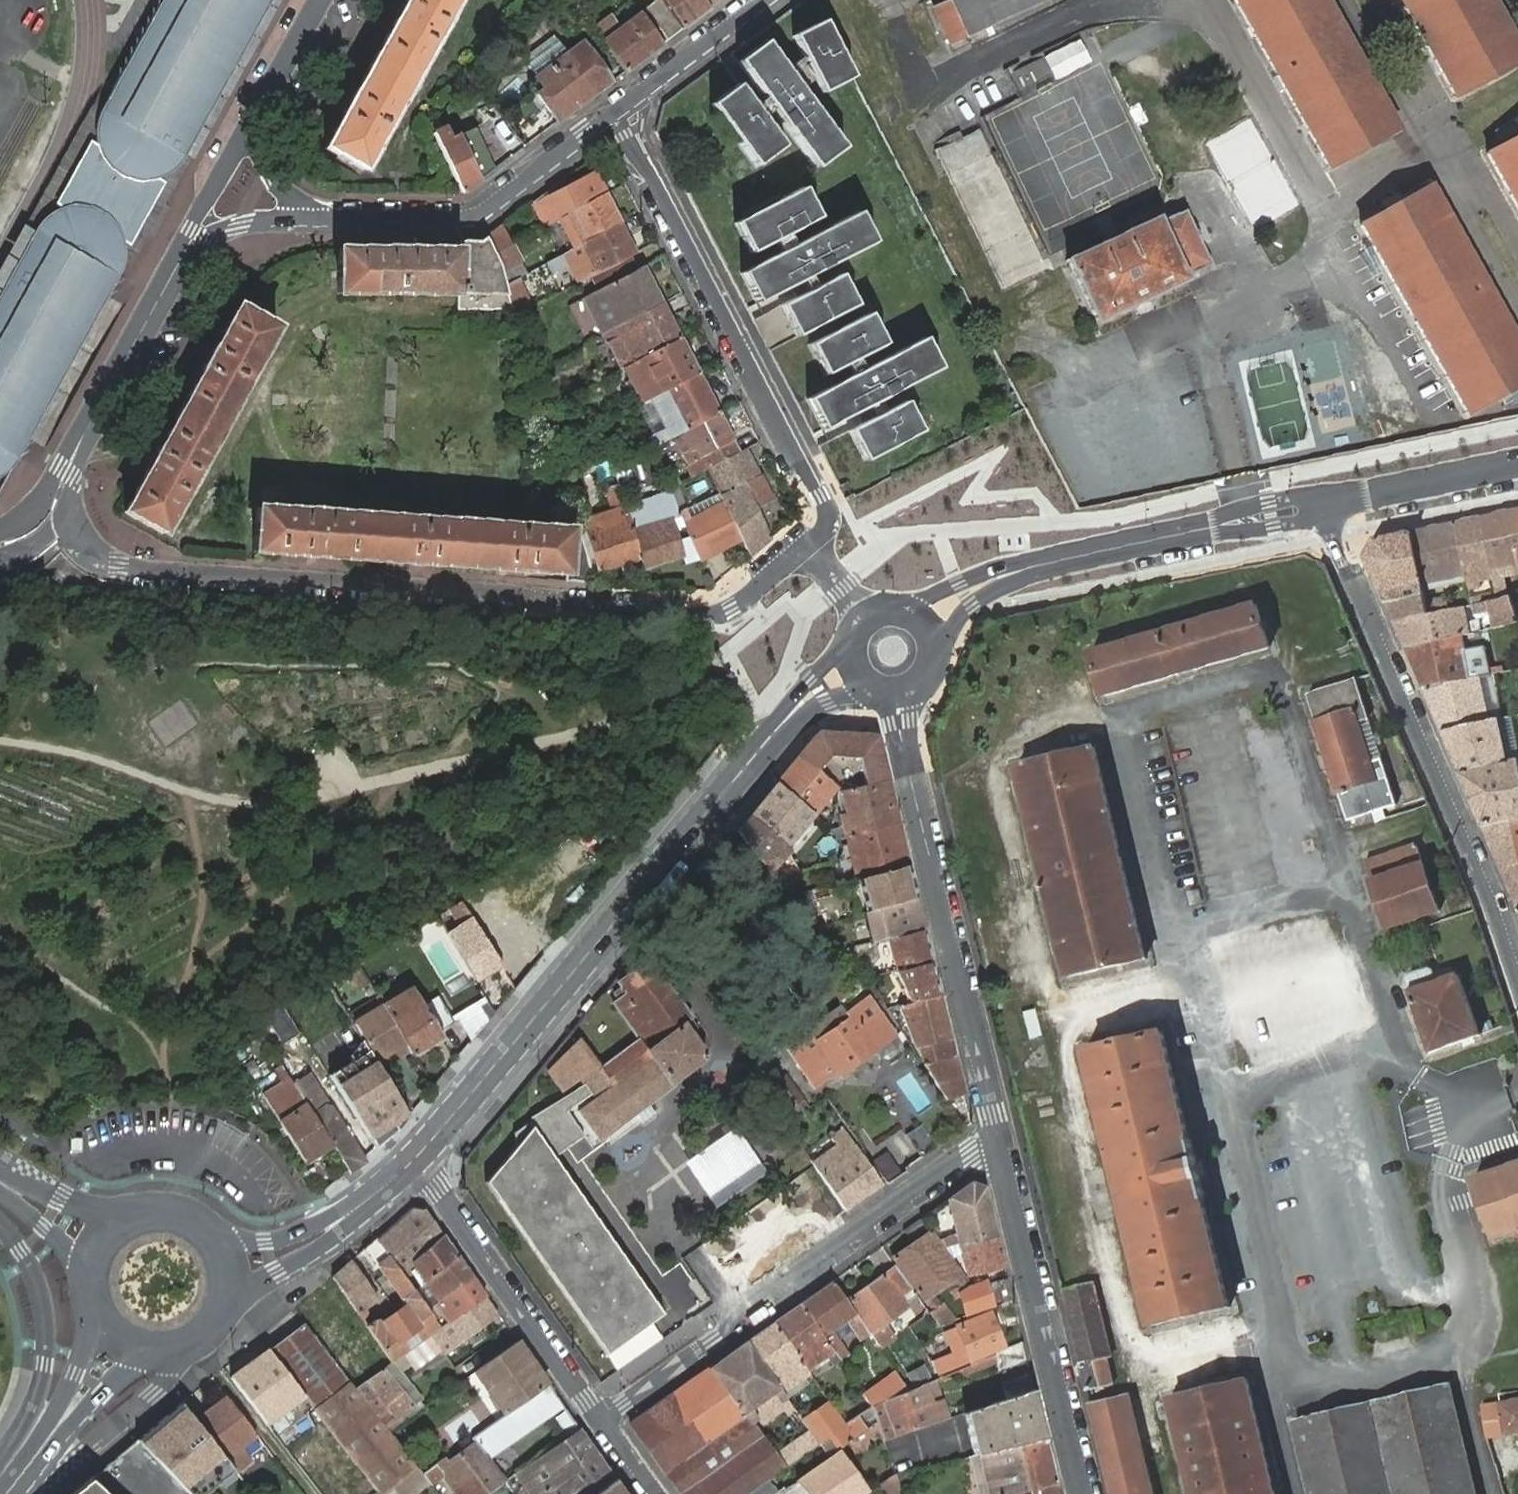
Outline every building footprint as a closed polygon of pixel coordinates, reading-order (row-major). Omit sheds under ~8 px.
[(160,176),(166,173),(175,168),(179,163),(185,155),(271,0),(161,0),(103,106),(98,118),(97,126),(97,136),(99,145),(103,154),(108,162),(109,162),(115,168),(123,173),(132,176),(141,178),(150,177),(160,176)] [(325,148),(364,169),(457,0),(406,0),(325,148)] [(640,14),(662,44),(682,29),(709,8),(703,0),(656,0),(644,9),(645,11),(640,14)] [(709,8),(720,0),(703,0),(709,8)] [(1045,0),(950,0),(934,8),(949,42),(951,44),(1045,0)] [(1329,166),(1398,128),(1327,0),(1235,0),(1329,166)] [(1517,61),(1517,47),(1492,0),(1401,0),(1455,96),(1517,61)] [(609,14),(592,26),(603,42),(620,28),(609,14)] [(662,44),(640,14),(603,42),(624,72),(662,44)] [(824,20),(793,36),(823,93),(853,77),(824,20)] [(557,122),(597,92),(589,81),(602,71),(581,43),(568,53),(554,35),(523,58),(536,76),(535,78),(543,90),(537,95),(544,105),(557,122)] [(1058,79),(1094,61),(1083,39),(1047,57),(1058,79)] [(845,148),(765,41),(738,62),(817,168),(845,148)] [(597,92),(611,82),(602,71),(589,81),(597,92)] [(785,145),(738,84),(711,104),(758,166),(785,145)] [(95,120),(42,218),(49,212),(57,208),(70,203),(82,204),(91,205),(101,209),(109,214),(116,222),(121,230),(124,240),(160,176),(150,177),(141,178),(132,176),(123,173),(115,168),(109,162),(103,154),(99,145),(97,136),(97,126),(98,118),(103,106),(95,120)] [(434,132),(463,192),(478,181),(456,135),(449,138),(444,127),(434,132)] [(1011,286),(1047,269),(980,129),(964,137),(955,141),(937,149),(936,150),(1003,290),(1011,286)] [(1487,153),(1517,208),(1517,135),(1487,153)] [(567,188),(563,180),(543,194),(547,201),(534,208),(543,224),(551,220),(604,190),(595,173),(567,188)] [(1361,223),(1467,412),(1517,383),(1517,340),(1430,184),(1361,223)] [(735,223),(751,253),(819,218),(803,187),(735,223)] [(621,223),(605,193),(559,218),(572,243),(566,247),(568,251),(621,223)] [(42,218),(0,294),(0,475),(6,472),(16,462),(19,458),(119,276),(123,267),(125,258),(125,250),(124,240),(121,230),(116,222),(109,214),(101,209),(91,205),(82,204),(70,203),(57,208),(49,212),(42,218)] [(1185,276),(1211,264),(1192,223),(1189,218),(1185,210),(1160,221),(1157,217),(1120,235),(1104,242),(1067,260),(1096,321),(1132,304),(1150,296),(1186,279),(1185,276)] [(741,273),(757,303),(875,242),(859,212),(741,273)] [(636,253),(621,223),(568,251),(558,257),(561,262),(567,258),(580,282),(636,253)] [(501,225),(486,237),(494,255),(511,245),(501,225)] [(457,249),(337,249),(338,293),(457,293),(457,309),(512,309),(504,285),(499,264),(494,255),(486,237),(479,241),(457,241),(457,249)] [(511,245),(494,255),(499,264),(504,285),(517,279),(526,274),(520,261),(522,260),(514,244),(511,245)] [(583,297),(602,334),(663,303),(644,266),(583,297)] [(841,275),(781,306),(797,337),(857,305),(841,275)] [(504,285),(512,309),(513,316),(529,308),(517,279),(504,285)] [(663,303),(602,334),(621,368),(624,367),(680,337),(663,303)] [(238,305),(124,511),(163,533),(277,326),(238,305)] [(809,344),(825,375),(885,344),(869,313),(809,344)] [(602,334),(586,343),(598,364),(613,355),(602,334)] [(636,390),(642,401),(648,398),(699,372),(680,337),(624,367),(631,379),(641,373),(649,369),(655,380),(647,384),(636,390)] [(807,399),(823,429),(941,368),(925,338),(807,399)] [(535,351),(525,356),(529,371),(541,366),(535,351)] [(649,369),(641,373),(647,384),(655,380),(649,369)] [(720,412),(699,372),(648,398),(664,427),(649,435),(654,445),(662,442),(675,435),(720,412)] [(906,401),(849,430),(865,461),(922,431),(906,401)] [(740,451),(720,412),(675,435),(684,453),(681,454),(687,465),(701,458),(706,469),(740,451)] [(747,448),(740,451),(706,469),(707,470),(718,493),(742,539),(750,556),(771,538),(754,504),(766,498),(771,496),(760,474),(747,448)] [(677,485),(680,483),(674,469),(664,472),(670,488),(677,485)] [(624,504),(618,485),(605,489),(612,509),(590,516),(591,520),(584,523),(599,571),(641,559),(633,533),(624,504)] [(742,539),(718,493),(712,496),(717,506),(690,519),(685,509),(677,485),(670,488),(670,489),(675,502),(679,512),(681,518),(685,527),(700,560),(742,539)] [(624,504),(633,533),(673,521),(681,518),(679,512),(675,502),(670,489),(624,504)] [(712,496),(685,509),(690,519),(717,506),(712,496)] [(566,573),(565,581),(594,583),(592,574),(589,559),(579,530),(570,529),(515,525),(256,507),(253,552),(566,573)] [(1499,599),(1507,597),(1503,576),(1517,573),(1517,508),(1481,516),(1494,577),(1497,593),(1499,599)] [(1481,516),(1456,521),(1467,576),(1470,589),(1476,588),(1474,581),(1494,577),(1481,516)] [(641,559),(645,569),(682,556),(684,555),(676,530),(673,521),(633,533),(641,559)] [(1456,521),(1412,531),(1423,585),(1467,576),(1456,521)] [(685,564),(700,560),(685,527),(676,530),(684,555),(682,556),(685,564)] [(1423,585),(1412,531),(1375,539),(1366,556),(1382,594),(1423,585)] [(1382,594),(1386,602),(1425,594),(1423,585),(1382,594)] [(1479,603),(1488,602),(1499,599),(1497,593),(1472,598),(1473,605),(1479,603)] [(1425,594),(1386,602),(1392,616),(1394,621),(1429,614),(1427,602),(1425,594)] [(1427,602),(1429,614),(1449,610),(1447,597),(1427,602)] [(1517,622),(1517,614),(1515,603),(1513,597),(1507,597),(1499,599),(1488,602),(1479,603),(1481,614),(1490,612),(1494,627),(1517,622)] [(1269,604),(1095,648),(1108,698),(1282,654),(1269,604)] [(1394,621),(1405,647),(1470,633),(1464,607),(1449,610),(1429,614),(1394,621)] [(1405,647),(1424,689),(1482,676),(1492,675),(1490,667),(1483,668),(1471,671),(1465,642),(1476,639),(1475,632),(1470,633),(1405,647)] [(1476,639),(1465,642),(1471,671),(1483,668),(1476,639)] [(1492,675),(1482,676),(1489,713),(1500,711),(1492,675)] [(1424,689),(1442,731),(1500,718),(1502,718),(1500,711),(1489,713),(1482,676),(1424,689)] [(1361,677),(1309,693),(1348,821),(1399,806),(1361,677)] [(1500,718),(1510,760),(1517,759),(1517,754),(1510,717),(1502,718),(1500,718)] [(1442,731),(1460,772),(1510,760),(1500,718),(1442,731)] [(818,734),(800,756),(817,770),(829,756),(859,757),(866,786),(888,782),(877,736),(818,734)] [(1017,765),(1068,977),(1145,958),(1095,747),(1017,765)] [(800,756),(777,783),(813,814),(815,812),(836,786),(817,770),(800,756)] [(1472,799),(1517,789),(1517,759),(1510,760),(1460,772),(1472,799)] [(841,817),(844,827),(846,835),(898,823),(888,782),(866,786),(841,791),(847,815),(841,817)] [(777,783),(750,816),(785,847),(813,814),(777,783)] [(1483,825),(1517,818),(1517,789),(1472,799),(1483,825)] [(828,813),(821,806),(815,812),(823,819),(828,813)] [(750,816),(737,832),(769,871),(788,849),(785,847),(750,816)] [(1501,867),(1517,863),(1517,818),(1483,825),(1501,867)] [(898,823),(846,835),(856,879),(908,864),(898,823)] [(844,827),(830,831),(837,837),(846,835),(844,827)] [(837,872),(841,883),(843,882),(855,880),(856,879),(846,835),(837,837),(840,849),(845,869),(837,872)] [(1370,875),(1389,928),(1441,911),(1423,858),(1418,844),(1366,861),(1370,875)] [(1517,908),(1517,863),(1501,867),(1514,894),(1517,908)] [(855,880),(863,913),(916,897),(908,864),(856,879),(855,880)] [(799,870),(798,869),(791,874),(795,880),(802,876),(799,870)] [(916,897),(863,913),(866,922),(875,919),(879,939),(888,937),(923,928),(916,897)] [(471,915),(446,932),(476,980),(501,965),(471,915)] [(888,937),(896,970),(931,962),(923,928),(888,937)] [(663,1314),(554,1158),(548,1150),(578,1128),(566,1112),(591,1094),(594,1098),(577,1111),(599,1140),(674,1084),(673,1081),(703,1058),(704,1053),(683,1024),(689,1019),(646,961),(616,984),(620,990),(614,994),(618,999),(612,1004),(638,1039),(601,1067),(578,1037),(547,1070),(563,1091),(579,1079),(583,1083),(530,1118),(531,1121),(512,1131),(514,1145),(484,1182),(505,1212),(606,1354),(644,1327),(663,1314)] [(931,962),(896,970),(911,1003),(940,996),(931,962)] [(859,965),(840,976),(844,982),(863,971),(859,965)] [(1410,989),(1431,1052),(1482,1034),(1481,1033),(1461,972),(1438,980),(1434,969),(1429,967),(1410,974),(1408,978),(1411,989),(1410,989)] [(403,1041),(412,1054),(441,1035),(438,1030),(423,1006),(411,987),(381,1005),(403,1041)] [(481,1027),(495,1011),(481,988),(464,999),(481,1027)] [(785,1044),(814,1085),(835,1072),(837,1074),(837,1076),(878,1046),(865,1027),(882,1015),(866,994),(844,1010),(840,1005),(805,1029),(785,1044)] [(423,1006),(438,1030),(453,1021),(438,996),(423,1006)] [(911,1003),(900,1005),(916,1046),(919,1045),(950,1038),(940,996),(911,1003)] [(373,1059),(403,1041),(381,1005),(351,1023),(367,1051),(373,1059)] [(1024,1011),(1030,1037),(1042,1034),(1035,1008),(1024,1011)] [(274,1021),(287,1042),(299,1035),(286,1014),(274,1021)] [(893,1031),(882,1015),(865,1027),(876,1043),(893,1031)] [(250,1031),(251,1032),(263,1052),(270,1048),(261,1032),(257,1026),(250,1031)] [(1085,1050),(1152,1326),(1230,1307),(1204,1198),(1206,1197),(1191,1139),(1189,1140),(1163,1030),(1085,1050)] [(919,1045),(923,1063),(954,1055),(950,1038),(919,1045)] [(405,1113),(373,1059),(367,1051),(327,1075),(374,1148),(397,1129),(393,1121),(405,1113)] [(923,1063),(922,1064),(945,1099),(963,1128),(970,1123),(963,1095),(954,1055),(923,1063)] [(304,1161),(332,1144),(312,1112),(306,1104),(294,1085),(279,1061),(269,1068),(277,1081),(260,1092),(279,1121),(304,1161)] [(332,1144),(348,1169),(350,1173),(367,1161),(364,1155),(332,1105),(311,1074),(294,1085),(306,1104),(312,1112),(332,1144)] [(897,1083),(919,1114),(932,1105),(910,1074),(897,1083)] [(921,1157),(936,1147),(919,1124),(905,1134),(921,1157)] [(797,1125),(790,1131),(797,1141),(804,1136),(797,1125)] [(718,1208),(770,1171),(737,1126),(686,1163),(718,1208)] [(548,1150),(554,1158),(584,1136),(578,1128),(548,1150)] [(816,1168),(846,1210),(882,1185),(852,1142),(843,1129),(830,1138),(836,1146),(812,1163),(816,1168)] [(888,1184),(902,1173),(886,1151),(872,1161),(886,1182),(888,1184)] [(1474,1178),(1495,1238),(1517,1230),(1517,1163),(1474,1178)] [(971,1182),(949,1199),(957,1234),(939,1239),(944,1246),(959,1242),(960,1246),(997,1237),(985,1186),(971,1182)] [(412,1208),(377,1239),(403,1275),(408,1272),(416,1265),(422,1261),(418,1256),(443,1234),(425,1210),(412,1208)] [(923,1216),(904,1230),(913,1243),(893,1257),(932,1311),(929,1313),(939,1326),(954,1321),(941,1304),(932,1292),(950,1279),(952,1281),(947,1287),(949,1291),(951,1296),(953,1295),(955,1298),(956,1302),(961,1301),(960,1297),(958,1292),(968,1284),(930,1231),(932,1229),(923,1216)] [(458,1255),(443,1234),(418,1256),(422,1261),(416,1265),(426,1280),(458,1255)] [(376,1318),(366,1325),(392,1362),(395,1360),(403,1354),(432,1333),(441,1327),(431,1314),(427,1308),(414,1290),(406,1278),(403,1275),(377,1239),(376,1237),(363,1250),(377,1269),(381,1265),(412,1309),(387,1326),(382,1319),(376,1318)] [(959,1242),(944,1246),(948,1252),(960,1246),(959,1242)] [(426,1280),(414,1290),(427,1308),(471,1275),(458,1255),(426,1280)] [(351,1260),(333,1276),(357,1311),(378,1297),(351,1260)] [(869,1331),(880,1347),(894,1337),(883,1322),(906,1306),(899,1296),(906,1291),(909,1297),(915,1293),(896,1267),(849,1299),(871,1329),(869,1331)] [(471,1275),(427,1308),(431,1314),(439,1309),(448,1322),(486,1295),(471,1275)] [(992,1306),(1012,1298),(1007,1277),(985,1283),(984,1279),(970,1284),(968,1284),(958,1292),(960,1297),(961,1301),(966,1316),(992,1306)] [(832,1281),(800,1303),(833,1349),(841,1343),(831,1328),(845,1317),(860,1337),(869,1331),(857,1316),(832,1281)] [(1062,1290),(1087,1397),(1102,1393),(1101,1384),(1113,1382),(1106,1356),(1111,1355),(1093,1282),(1062,1290)] [(448,1322),(441,1327),(432,1333),(444,1350),(445,1352),(454,1347),(452,1345),(467,1335),(477,1328),(498,1313),(486,1295),(448,1322)] [(800,1303),(773,1323),(807,1369),(834,1352),(833,1349),(800,1303)] [(990,1312),(949,1328),(952,1335),(949,1337),(956,1357),(961,1355),(964,1362),(1004,1346),(990,1312)] [(304,1323),(268,1349),(303,1394),(374,1485),(379,1491),(389,1483),(414,1463),(388,1430),(355,1388),(320,1343),(314,1336),(304,1323)] [(773,1323),(746,1342),(782,1392),(809,1373),(807,1369),(773,1323)] [(477,1328),(467,1335),(472,1343),(482,1336),(477,1328)] [(444,1350),(432,1333),(403,1354),(408,1361),(416,1355),(423,1366),(433,1359),(432,1358),(444,1350)] [(548,1384),(517,1340),(481,1366),(501,1395),(495,1399),(506,1414),(548,1384)] [(996,1361),(998,1370),(1027,1360),(1022,1341),(994,1353),(961,1368),(964,1375),(996,1361)] [(746,1342),(709,1368),(749,1421),(755,1429),(784,1408),(787,1413),(794,1408),(782,1392),(746,1342)] [(833,1349),(834,1352),(840,1359),(849,1353),(841,1343),(833,1349)] [(484,1344),(458,1363),(464,1372),(490,1354),(484,1344)] [(268,1349),(232,1377),(279,1438),(285,1434),(278,1425),(285,1420),(279,1413),(273,1403),(291,1390),(298,1399),(303,1394),(268,1349)] [(939,1350),(927,1358),(935,1370),(939,1377),(949,1373),(939,1350)] [(403,1354),(395,1360),(399,1367),(408,1361),(403,1354)] [(383,1368),(417,1411),(425,1405),(391,1363),(383,1368)] [(907,1373),(915,1387),(924,1383),(933,1379),(924,1363),(907,1373)] [(501,1395),(481,1366),(475,1370),(495,1399),(501,1395)] [(355,1388),(388,1430),(417,1411),(383,1368),(380,1371),(375,1374),(355,1388)] [(709,1368),(630,1424),(679,1493),(746,1493),(765,1480),(783,1468),(755,1429),(749,1421),(709,1368)] [(895,1372),(867,1393),(876,1404),(894,1396),(908,1390),(895,1372)] [(1005,1398),(1034,1389),(1030,1373),(1001,1383),(1005,1398)] [(924,1383),(937,1421),(946,1418),(935,1385),(933,1379),(924,1383)] [(1248,1380),(1170,1399),(1193,1493),(1276,1493),(1248,1380)] [(878,1422),(883,1436),(884,1440),(894,1436),(937,1421),(924,1383),(915,1387),(909,1389),(908,1390),(894,1396),(873,1405),(878,1422)] [(1296,1419),(1312,1493),(1482,1493),(1457,1383),(1296,1419)] [(506,1414),(481,1432),(495,1451),(540,1420),(530,1405),(552,1390),(548,1384),(506,1414)] [(975,1454),(979,1453),(1046,1437),(1034,1389),(1005,1398),(965,1412),(975,1454)] [(273,1403),(279,1413),(298,1399),(291,1390),(273,1403)] [(552,1390),(530,1405),(540,1420),(562,1404),(552,1390)] [(852,1418),(873,1405),(863,1392),(836,1410),(845,1423),(852,1418)] [(226,1395),(194,1419),(217,1447),(226,1459),(232,1467),(248,1455),(242,1446),(257,1434),(226,1395)] [(1110,1493),(1153,1493),(1129,1395),(1089,1405),(1110,1493)] [(860,1431),(852,1418),(845,1423),(836,1410),(829,1400),(802,1419),(809,1430),(817,1441),(827,1434),(838,1448),(855,1437),(854,1435),(860,1431)] [(1501,1403),(1482,1406),(1487,1438),(1517,1432),(1517,1400),(1501,1403)] [(189,1493),(204,1493),(234,1469),(232,1467),(226,1459),(217,1447),(194,1419),(182,1403),(137,1439),(189,1493)] [(579,1428),(517,1472),(531,1493),(538,1493),(596,1453),(579,1428)] [(809,1430),(773,1454),(783,1468),(818,1442),(817,1441),(809,1430)] [(1046,1437),(979,1453),(989,1493),(1011,1493),(1032,1489),(1033,1493),(1059,1493),(1046,1437)] [(89,1480),(106,1493),(187,1493),(188,1493),(137,1439),(89,1480)] [(429,1483),(431,1485),(443,1476),(456,1493),(486,1493),(487,1493),(486,1492),(504,1479),(476,1440),(438,1468),(435,1465),(422,1474),(429,1483)] [(774,1493),(775,1493),(863,1493),(868,1491),(838,1448),(795,1479),(796,1480),(783,1490),(782,1488),(774,1493)] [(596,1453),(538,1493),(591,1493),(613,1477),(596,1453)] [(389,1483),(398,1493),(414,1493),(429,1483),(422,1474),(415,1465),(414,1463),(389,1483)] [(874,1487),(878,1493),(894,1493),(900,1490),(895,1473),(892,1475),(874,1487)] [(613,1477),(591,1493),(625,1493),(613,1477)] [(89,1480),(77,1493),(106,1493),(89,1480)] [(746,1493),(773,1493),(774,1493),(765,1480),(746,1493)] [(379,1491),(374,1485),(360,1493),(374,1493),(379,1491)]
